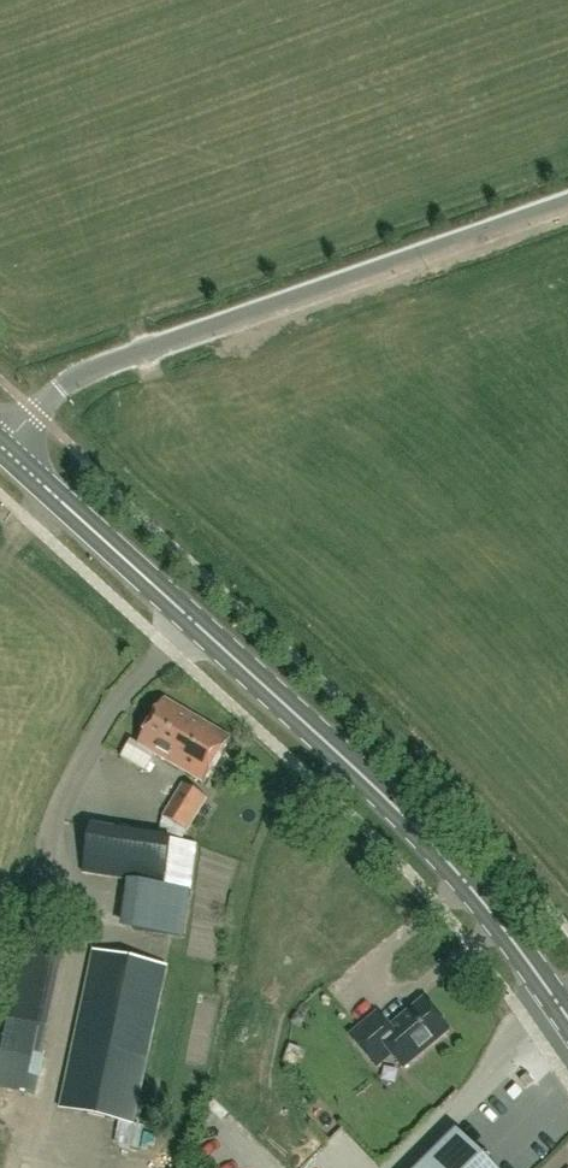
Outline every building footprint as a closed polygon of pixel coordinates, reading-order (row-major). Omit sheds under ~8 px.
[(205,784),(231,739),(165,700),(139,745),(205,784)] [(186,832),(207,799),(184,785),(163,818),(186,832)] [(83,873),(164,885),(162,901),(187,904),(196,845),(90,829),(83,873)] [(144,1127),(134,1125),(168,967),(93,951),(60,1109),(121,1122),(116,1145),(139,1150),(144,1127)] [(404,1068),(449,1031),(425,1001),(390,1030),(378,1015),(352,1037),(377,1067),(393,1054),(404,1068)] [(42,1059),(48,1028),(8,1020),(1,1052),(42,1059)] [(534,1083),(528,1075),(521,1080),(526,1088),(534,1083)] [(457,1131),(420,1167),(494,1167),(457,1131)]
